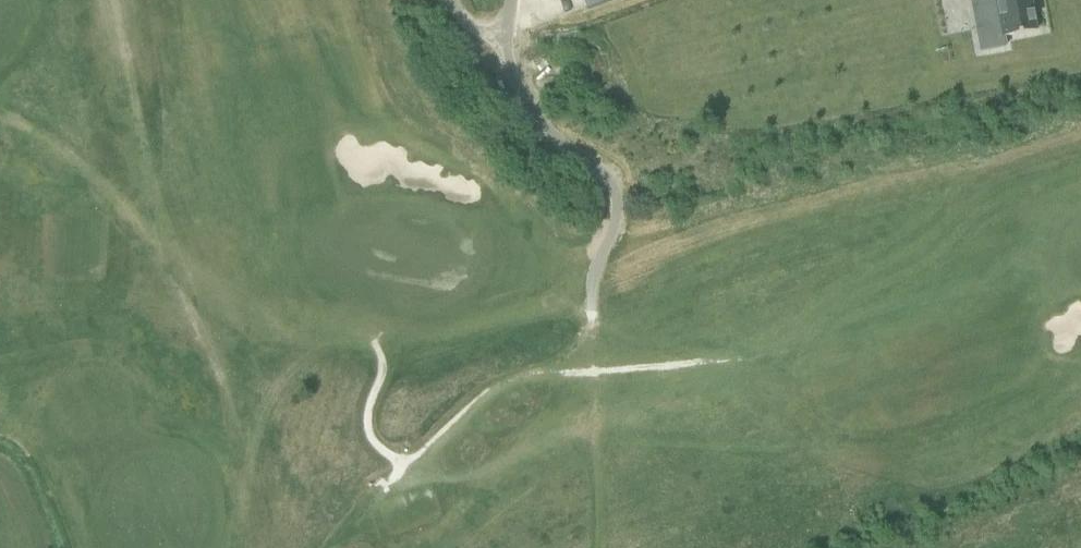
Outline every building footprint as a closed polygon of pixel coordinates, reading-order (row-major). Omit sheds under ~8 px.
[(588,9),(612,0),(584,0),(588,9)] [(977,31),(981,52),(1007,47),(1005,38),(1037,32),(1032,0),(986,0),(978,1),(983,30),(977,31)]
